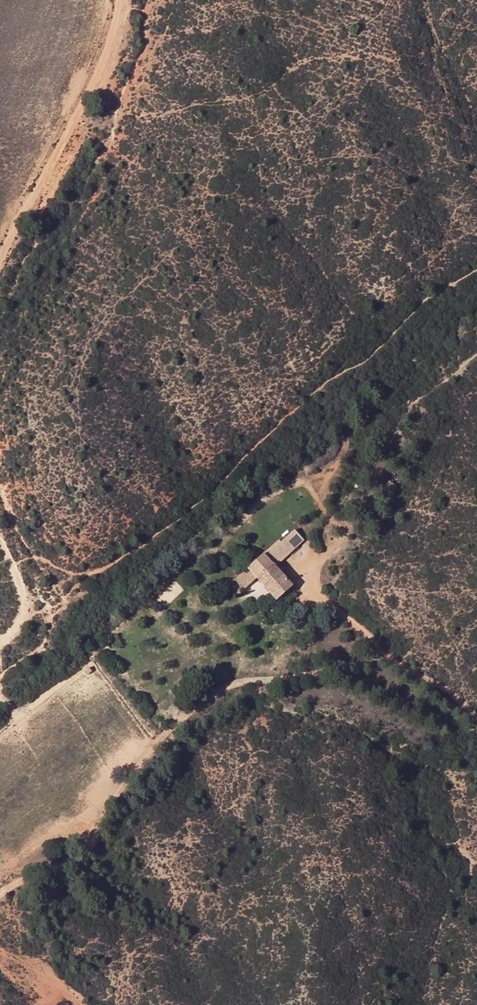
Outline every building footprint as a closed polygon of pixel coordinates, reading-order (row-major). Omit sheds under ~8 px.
[(254,557),(279,588),(298,573),(280,553),(319,519),(309,507),(254,557)]
